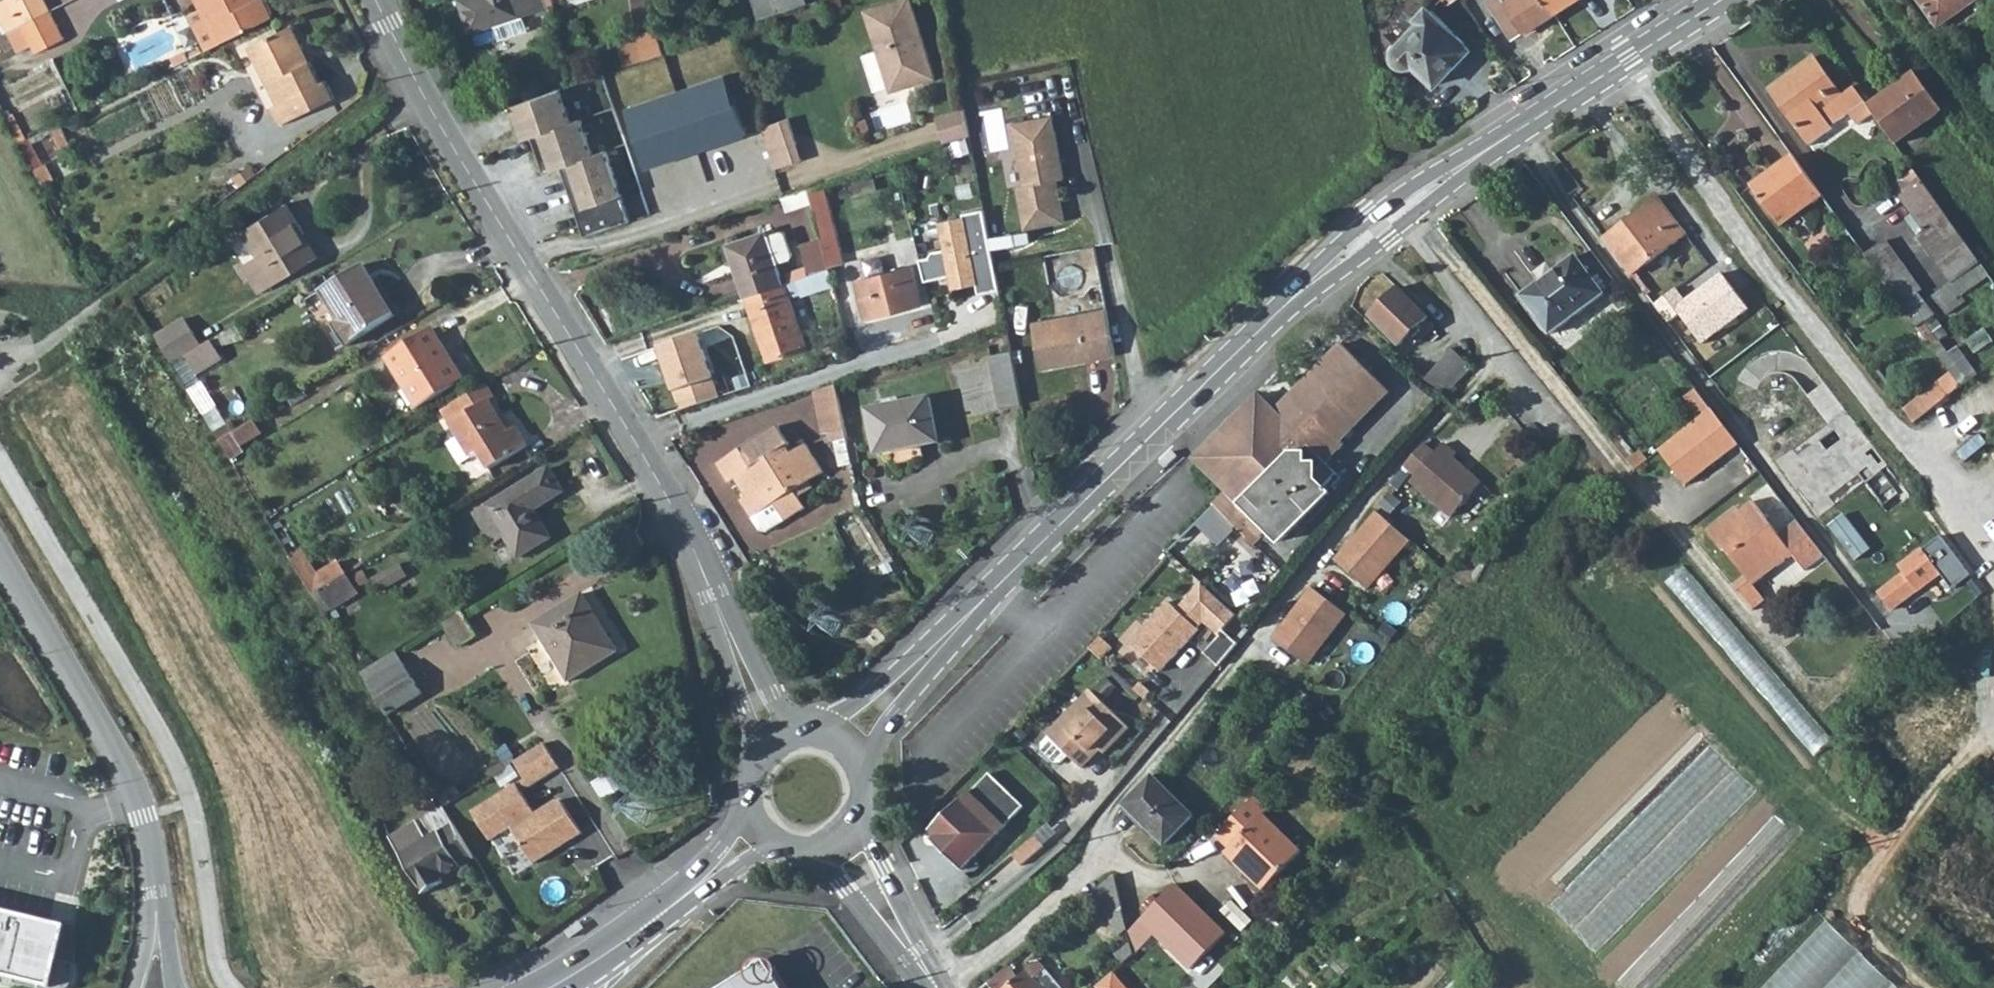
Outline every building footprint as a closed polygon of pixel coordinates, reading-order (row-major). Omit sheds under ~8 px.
[(9,34),(53,12),(47,0),(12,0),(0,6),(0,12),(4,21),(0,23),(0,39),(9,34)] [(205,50),(233,39),(235,38),(216,0),(197,0),(201,9),(187,16),(205,50)] [(235,38),(274,18),(266,0),(216,0),(235,38)] [(549,6),(547,0),(461,0),(472,32),(492,25),(521,15),(549,6)] [(758,18),(806,1),(806,0),(752,0),(758,18)] [(868,9),(895,90),(939,75),(914,0),(895,0),(868,9)] [(1554,12),(1547,0),(1488,0),(1512,39),(1554,12)] [(1554,12),(1572,0),(1547,0),(1554,12)] [(1938,27),(1976,0),(1918,0),(1938,27)] [(1471,47),(1431,7),(1396,42),(1393,45),(1392,48),(1392,52),(1392,56),(1394,59),(1398,62),(1403,64),(1408,63),(1412,61),(1414,60),(1436,81),(1471,47)] [(67,38),(53,12),(9,34),(16,51),(30,45),(35,53),(67,38)] [(526,32),(521,15),(492,25),(498,42),(526,32)] [(294,26),(252,47),(280,102),(273,106),(282,124),(338,96),(328,78),(322,81),(312,61),(308,63),(302,50),(306,48),(294,26)] [(619,42),(627,66),(665,54),(657,27),(619,42)] [(1839,119),(1865,102),(1853,86),(1842,94),(1815,56),(1769,89),(1810,144),(1832,128),(1822,114),(1831,107),(1839,119)] [(1915,71),(1867,105),(1894,144),(1943,109),(1915,71)] [(726,76),(631,107),(650,165),(745,133),(726,76)] [(559,88),(507,105),(521,139),(537,133),(570,122),(559,88)] [(946,144),(972,136),(966,109),(938,118),(946,144)] [(581,118),(570,122),(537,133),(550,170),(566,164),(594,155),(581,118)] [(788,118),(759,127),(775,169),(802,159),(788,118)] [(858,121),(862,132),(871,129),(867,118),(858,121)] [(1051,118),(1012,123),(1020,185),(1013,186),(1020,234),(1059,229),(1053,187),(1061,186),(1051,118)] [(61,149),(71,143),(65,131),(54,137),(61,149)] [(613,146),(618,167),(635,163),(630,142),(613,146)] [(607,150),(594,155),(566,164),(579,203),(574,206),(583,237),(629,222),(607,150)] [(1781,227),(1822,196),(1793,156),(1750,186),(1781,227)] [(56,178),(48,163),(34,169),(42,185),(56,178)] [(252,165),(234,178),(239,186),(257,172),(252,165)] [(1951,284),(1980,262),(1915,170),(1892,187),(1925,232),(1918,238),(1951,284)] [(847,262),(844,252),(826,182),(810,189),(823,240),(830,267),(847,262)] [(814,203),(810,189),(783,197),(788,211),(814,203)] [(286,193),(244,219),(259,244),(242,253),(259,282),(318,246),(286,193)] [(1687,236),(1659,199),(1605,239),(1633,276),(1687,236)] [(998,287),(981,208),(960,211),(962,214),(937,219),(941,247),(930,249),(928,255),(920,258),(925,279),(947,274),(948,286),(977,280),(979,289),(998,287)] [(728,243),(746,296),(785,283),(777,263),(792,257),(794,254),(786,233),(783,231),(768,236),(767,231),(728,243)] [(802,244),(810,275),(830,267),(823,240),(802,244)] [(1887,243),(1868,258),(1890,288),(1914,321),(1920,317),(1929,310),(1905,277),(1910,273),(1887,243)] [(1605,294),(1576,255),(1522,295),(1551,333),(1605,294)] [(1960,297),(1990,275),(1980,262),(1951,284),(1932,299),(1945,317),(1965,303),(1960,297)] [(366,265),(324,290),(344,322),(337,327),(348,347),(397,316),(366,265)] [(914,265),(854,279),(864,317),(923,302),(914,265)] [(804,294),(835,284),(830,267),(810,275),(785,283),(746,296),(767,359),(807,345),(791,296),(803,292),(804,294)] [(1749,308),(1721,270),(1684,299),(1675,288),(1654,304),(1668,323),(1680,314),(1703,345),(1749,308)] [(1399,344),(1427,316),(1399,288),(1370,316),(1399,344)] [(1935,318),(1929,310),(1920,317),(1926,325),(1935,318)] [(1095,362),(1115,358),(1107,312),(1032,322),(1039,369),(1084,363),(1087,359),(1094,358),(1095,362)] [(1920,317),(1914,321),(1920,329),(1926,325),(1920,317)] [(185,357),(202,347),(185,319),(155,337),(172,365),(185,357)] [(436,328),(386,357),(417,407),(465,379),(436,328)] [(1966,343),(1967,345),(1985,332),(1983,330),(1966,343)] [(697,331),(656,343),(679,409),(718,397),(697,331)] [(1992,343),(1985,332),(1967,345),(1974,355),(1992,343)] [(1259,396),(1195,460),(1228,491),(1215,505),(1196,526),(1216,545),(1236,525),(1246,535),(1245,537),(1254,546),(1269,530),(1280,541),(1327,491),(1312,477),(1344,442),(1342,440),(1391,390),(1344,344),(1276,414),(1259,396)] [(211,347),(188,361),(196,375),(219,362),(211,347)] [(1958,347),(1942,359),(1943,360),(1959,350),(1958,347)] [(1452,349),(1426,378),(1446,395),(1471,367),(1452,349)] [(1977,374),(1959,350),(1943,360),(1951,370),(1962,386),(1977,374)] [(1001,408),(1022,404),(1012,351),(991,354),(1001,408)] [(201,383),(196,375),(188,361),(185,357),(172,365),(188,391),(201,383)] [(1951,370),(1903,407),(1915,421),(1962,386),(1951,370)] [(495,395),(487,381),(443,408),(460,437),(472,456),(480,451),(490,468),(528,444),(517,425),(509,430),(490,398),(495,395)] [(826,444),(843,442),(833,386),(811,394),(818,436),(826,435),(826,444)] [(1703,418),(1714,409),(1699,389),(1687,398),(1703,418)] [(929,399),(866,409),(872,452),(917,444),(918,449),(936,446),(929,399)] [(1685,484),(1740,444),(1714,409),(1703,418),(1660,450),(1685,484)] [(263,433),(254,420),(218,442),(229,459),(243,451),(240,446),(263,433)] [(776,429),(714,466),(725,485),(732,481),(743,499),(754,517),(747,521),(754,533),(762,534),(799,512),(793,501),(808,492),(804,486),(821,476),(803,448),(789,457),(785,449),(787,447),(776,429)] [(1979,434),(1956,453),(1980,482),(1993,471),(1993,453),(1979,434)] [(460,463),(472,456),(460,437),(448,444),(460,463)] [(1406,462),(1417,472),(1438,449),(1427,439),(1406,462)] [(1456,452),(1444,442),(1438,449),(1417,472),(1412,477),(1449,513),(1479,481),(1453,456),(1456,452)] [(1175,454),(1172,450),(1158,463),(1165,470),(1178,457),(1175,454)] [(1642,451),(1628,459),(1635,468),(1647,460),(1642,451)] [(550,469),(477,514),(494,544),(507,536),(520,557),(551,538),(538,516),(568,498),(550,469)] [(1993,496),(1993,479),(1985,486),(1993,496)] [(736,502),(747,521),(754,517),(743,499),(736,502)] [(1805,571),(1826,556),(1799,520),(1780,536),(1774,540),(1762,524),(1767,520),(1754,501),(1742,510),(1739,506),(1709,529),(1724,550),(1728,547),(1733,553),(1731,554),(1753,583),(1792,554),(1805,571)] [(1376,510),(1334,559),(1369,590),(1410,540),(1376,510)] [(1857,558),(1872,546),(1845,512),(1830,525),(1857,558)] [(1780,536),(1767,520),(1762,524),(1774,540),(1780,536)] [(311,594),(323,588),(348,572),(340,559),(315,574),(300,549),(288,556),(311,594)] [(1901,573),(1875,593),(1888,611),(1936,573),(1919,550),(1897,567),(1901,573)] [(394,563),(371,575),(380,594),(404,582),(394,563)] [(361,594),(348,572),(323,588),(311,594),(324,616),(361,594)] [(1130,642),(1161,670),(1199,628),(1197,626),(1203,620),(1218,633),(1236,614),(1201,582),(1177,608),(1169,600),(1130,642)] [(1311,586),(1272,639),(1308,665),(1347,615),(1311,586)] [(583,594),(534,624),(568,681),(617,651),(583,594)] [(402,664),(394,651),(359,672),(368,686),(402,664)] [(402,664),(368,686),(386,716),(421,694),(402,664)] [(1092,691),(1048,735),(1050,737),(1069,756),(1082,769),(1090,760),(1090,752),(1096,746),(1100,750),(1104,754),(1129,728),(1092,691)] [(1069,756),(1050,737),(1043,743),(1042,750),(1055,763),(1062,763),(1069,756)] [(544,743),(514,762),(522,775),(530,787),(560,769),(544,743)] [(1090,752),(1090,760),(1100,750),(1096,746),(1090,752)] [(1022,808),(989,773),(938,822),(946,829),(939,836),(934,840),(962,870),(1022,808)] [(522,775),(515,780),(522,792),(530,787),(522,775)] [(1194,815),(1154,776),(1126,806),(1167,844),(1194,815)] [(515,780),(470,808),(488,836),(509,823),(531,859),(580,829),(561,798),(554,797),(533,810),(522,792),(515,780)] [(1269,810),(1254,796),(1217,835),(1230,848),(1225,853),(1263,890),(1300,851),(1265,816),(1269,810)] [(441,804),(415,820),(427,838),(452,823),(441,804)] [(441,877),(473,856),(452,823),(427,838),(415,820),(389,836),(423,893),(443,881),(441,877)] [(932,830),(939,836),(946,829),(938,822),(932,830)] [(1036,837),(1012,856),(1022,868),(1045,848),(1036,837)] [(1117,955),(1125,964),(1137,956),(1133,946),(1128,933),(1123,912),(1116,875),(1092,895),(1128,944),(1117,955)] [(1177,885),(1128,933),(1133,946),(1137,956),(1156,936),(1191,970),(1227,934),(1177,885)] [(14,978),(13,984),(30,987),(67,987),(68,987),(72,981),(74,975),(74,964),(58,960),(66,926),(0,910),(0,975),(14,978)] [(1828,920),(1764,987),(1902,987),(1828,920)] [(584,929),(579,922),(564,932),(566,935),(569,939),(584,929)] [(717,987),(784,987),(765,958),(717,987)] [(1037,979),(1048,970),(1040,961),(1020,978),(1008,987),(1044,987),(1037,979)] [(1009,964),(988,982),(992,987),(1008,987),(1020,978),(1009,964)] [(1048,970),(1037,979),(1044,987),(1063,987),(1048,970)] [(1114,971),(1093,987),(1127,987),(1114,971)]
